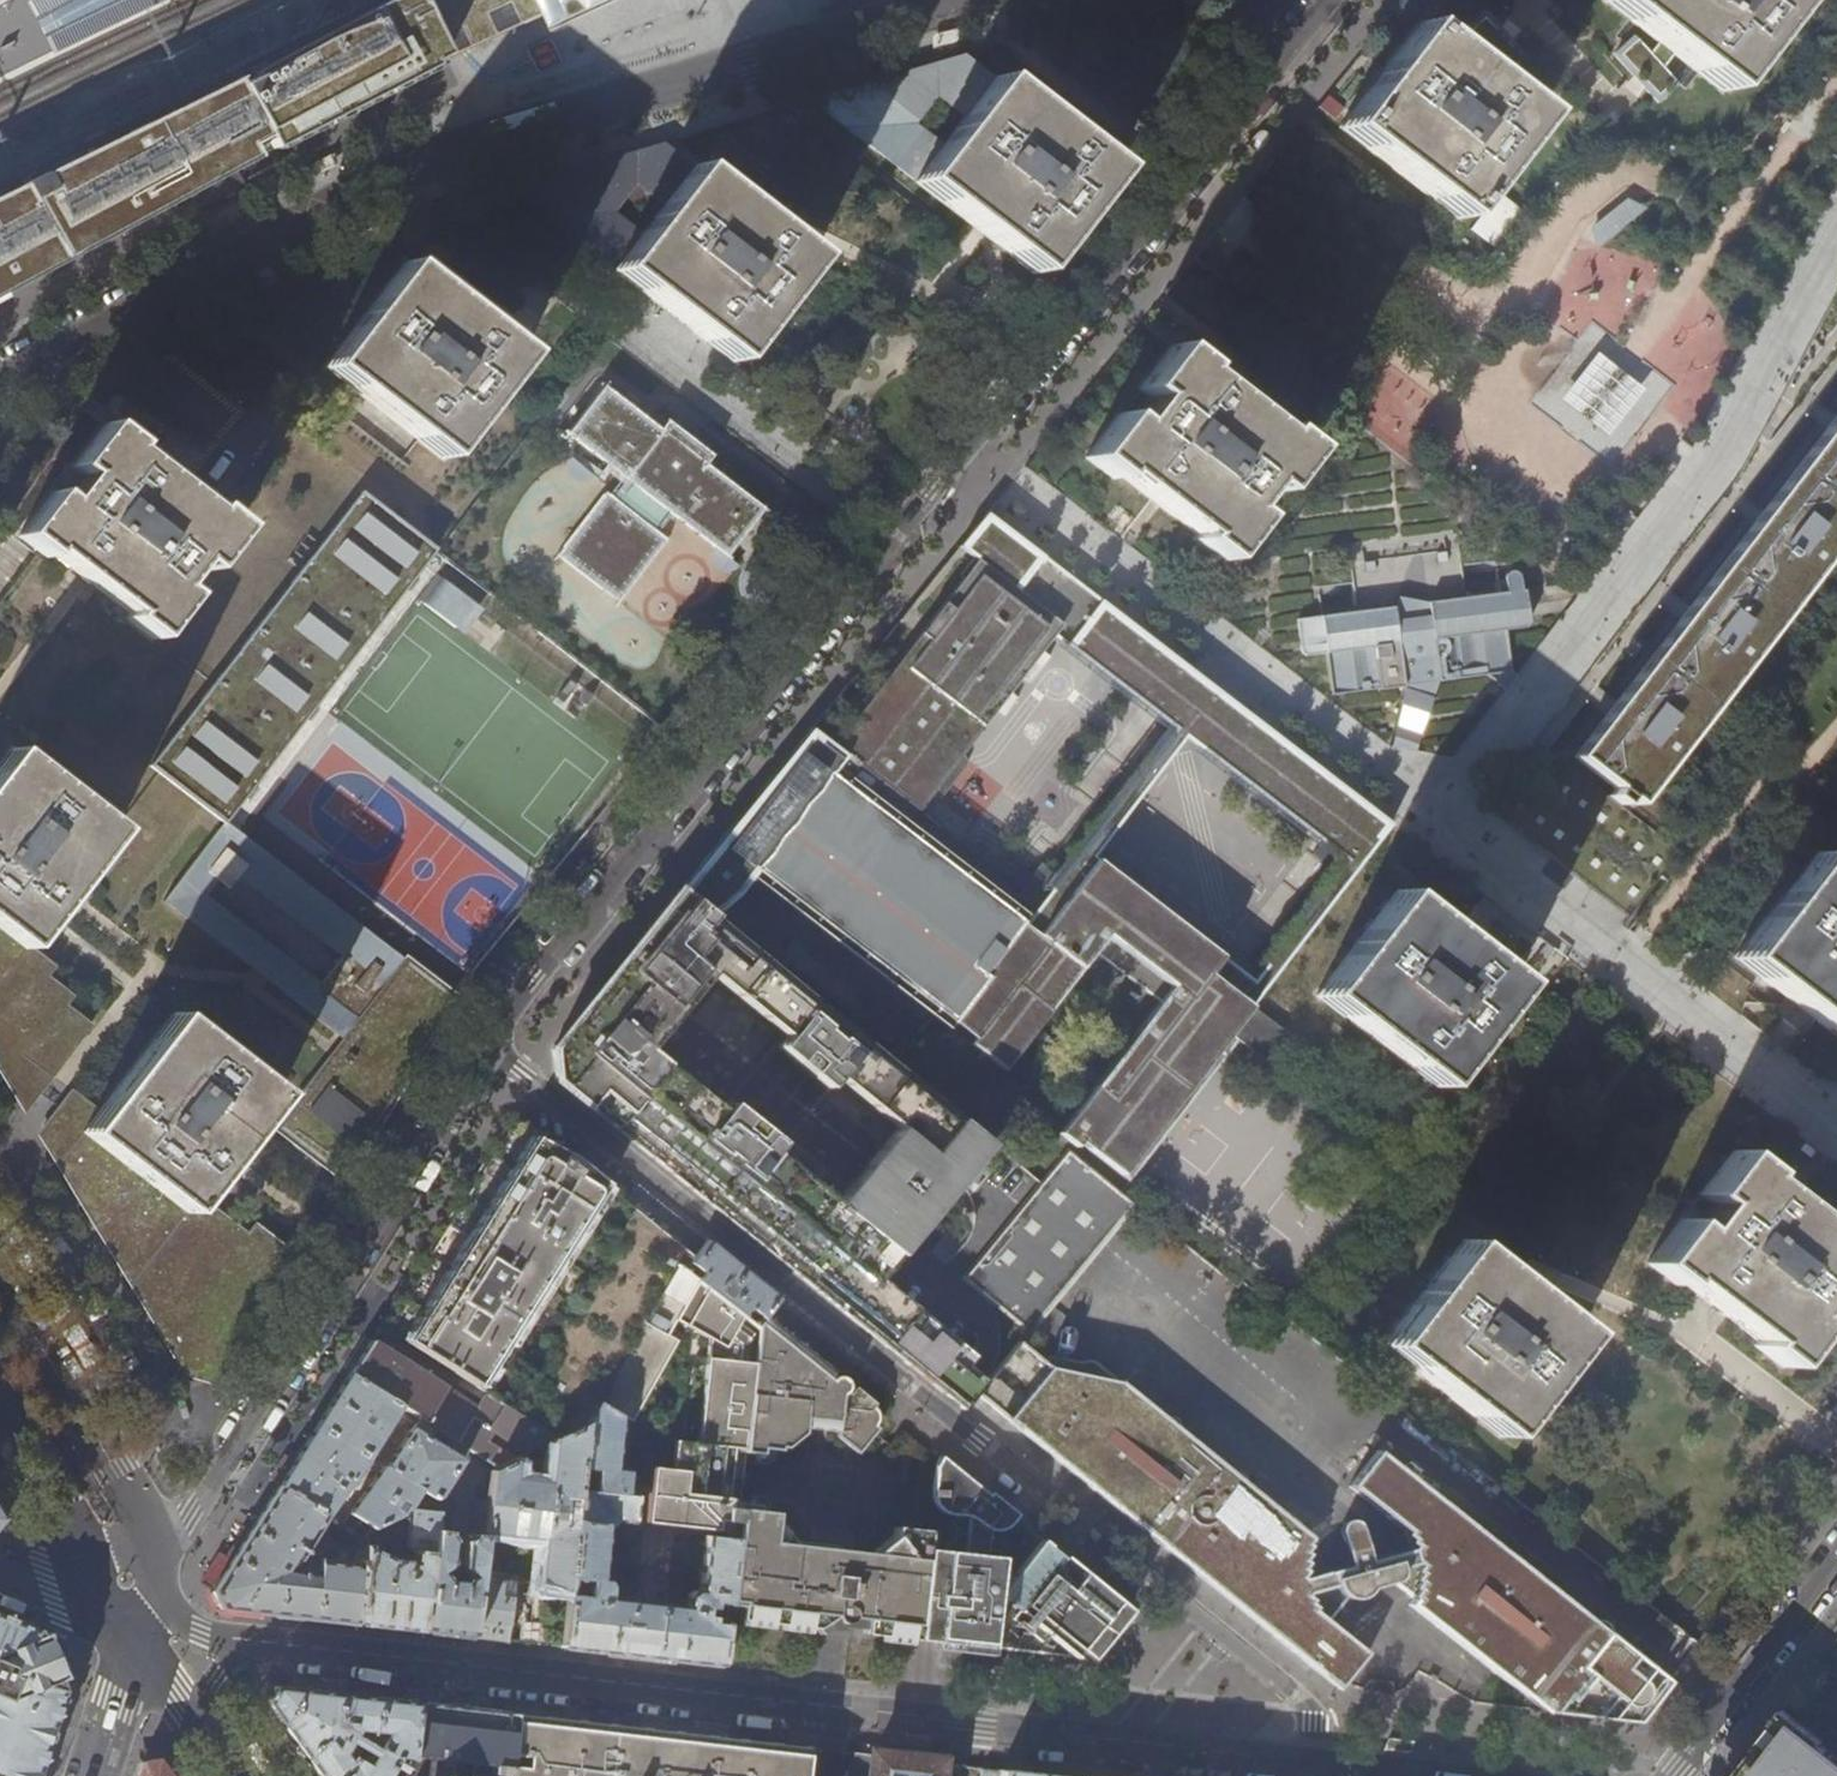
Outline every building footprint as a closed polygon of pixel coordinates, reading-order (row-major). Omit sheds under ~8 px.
[(64,261),(355,108),(448,59),(421,0),(388,0),(136,123),(0,189),(0,295),(64,261)] [(448,59),(527,22),(535,19),(567,4),(577,0),(421,0),(448,59)] [(547,31),(613,0),(533,0),(547,31)] [(1719,90),(1788,0),(1603,0),(1654,39),(1670,52),(1719,90)] [(1531,61),(1485,11),(1465,29),(1480,47),(1469,61),(1485,74),(1495,62),(1510,79),(1531,61)] [(1337,125),(1456,217),(1535,113),(1485,74),(1469,61),(1417,20),(1337,125)] [(1659,65),(1670,52),(1654,39),(1645,51),(1628,35),(1609,55),(1656,102),(1675,82),(1659,65)] [(929,65),(809,100),(914,183),(945,143),(917,122),(939,93),(967,114),(994,79),(964,55),(929,65)] [(945,143),(914,183),(966,224),(970,219),(1011,252),(1007,257),(1029,274),(1108,171),(1086,153),(1082,158),(1014,104),(1018,99),(994,79),(967,114),(945,143)] [(1018,99),(1014,104),(1082,158),(1086,153),(1018,99)] [(569,170),(509,188),(615,269),(645,230),(617,208),(638,180),(667,201),(693,166),(663,143),(569,170)] [(645,230),(615,269),(640,289),(644,284),(712,336),(708,341),(730,358),(809,255),(787,238),(783,243),(742,211),(746,206),(693,166),(667,201),(645,230)] [(1108,171),(1029,274),(1032,277),(1057,245),(1111,173),(1108,171)] [(746,206),(742,211),(783,243),(787,238),(746,206)] [(970,219),(966,224),(1007,257),(1011,252),(970,219)] [(809,255),(730,358),(733,361),(813,257),(809,255)] [(440,454),(519,351),(493,331),(489,336),(420,282),(424,276),(402,259),(321,361),(345,380),(349,375),(419,430),(414,434),(440,454)] [(493,331),(424,276),(420,282),(489,336),(493,331)] [(644,284),(640,289),(708,341),(712,336),(644,284)] [(1191,538),(1218,559),(1251,517),(1239,508),(1258,482),(1271,491),(1303,448),(1276,428),(1273,431),(1211,385),(1191,370),(1194,366),(1167,346),(1136,388),(1147,396),(1128,422),(1116,414),(1083,457),(1110,477),(1113,472),(1194,534),(1191,538)] [(1214,381),(1194,366),(1191,370),(1211,385),(1214,381)] [(419,430),(349,375),(345,380),(414,434),(419,430)] [(549,554),(613,602),(662,540),(649,530),(664,511),(719,556),(758,509),(702,463),(697,468),(681,455),(685,449),(601,383),(562,433),(621,479),(607,496),(601,491),(549,554)] [(1631,802),(1836,535),(1836,410),(1571,755),(1631,802)] [(17,531),(151,635),(236,524),(102,421),(17,531)] [(150,766),(223,823),(434,551),(363,492),(150,766)] [(959,547),(977,561),(1062,627),(1054,637),(1345,862),(1250,978),(1230,964),(1216,981),(1251,1006),(1389,827),(987,514),(959,547)] [(1018,918),(892,820),(907,801),(919,811),(930,796),(934,800),(937,800),(938,800),(941,797),(961,772),(954,766),(995,711),(1003,718),(1018,699),(1010,693),(1022,677),(1030,683),(1052,656),(1043,650),(1054,637),(1062,627),(977,561),(973,567),(868,703),(845,733),(840,731),(830,745),(861,768),(845,787),(830,775),(821,793),(804,807),(795,825),(781,838),(770,857),(757,873),(975,1038),(969,1046),(1001,1069),(1080,969),(1144,1018),(1058,1127),(1126,1180),(1237,1039),(1258,1012),(1251,1006),(1216,981),(1230,964),(1090,856),(1069,886),(1038,861),(1014,892),(1030,904),(1018,918)] [(1507,672),(1502,630),(1521,627),(1525,621),(1520,591),(1517,592),(1514,576),(1513,574),(1510,572),(1506,572),(1502,575),(1501,579),(1501,581),(1494,582),(1496,595),(1425,603),(1428,626),(1393,630),(1390,608),(1292,620),(1296,653),(1300,656),(1321,654),(1326,696),(1423,683),(1507,672)] [(415,608),(452,633),(472,603),(436,578),(415,608)] [(708,857),(681,891),(715,919),(738,898),(757,873),(770,857),(781,838),(795,825),(804,807),(821,793),(830,775),(845,787),(861,768),(830,745),(811,730),(708,857)] [(10,747),(0,759),(0,937),(17,950),(23,941),(113,825),(10,747)] [(1829,877),(1833,871),(1809,853),(1730,955),(1754,974),(1758,969),(1829,1023),(1824,1028),(1836,1038),(1836,883),(1829,877)] [(765,961),(744,943),(715,919),(681,891),(623,962),(571,1026),(551,1050),(554,1080),(572,1095),(632,1142),(697,1195),(771,1256),(845,1316),(923,1379),(958,1408),(971,1392),(982,1379),(869,1287),(987,1143),(765,961)] [(1433,1087),(1512,983),(1488,965),(1484,969),(1415,916),(1418,911),(1393,892),(1313,994),(1338,1014),(1343,1008),(1413,1064),(1409,1068),(1433,1087)] [(1488,965),(1418,911),(1415,916),(1484,969),(1488,965)] [(95,1110),(49,1074),(87,1023),(62,1002),(68,994),(42,974),(50,964),(23,941),(17,950),(0,937),(0,1057),(43,1128),(75,1181),(110,1237),(149,1301),(176,1345),(190,1367),(219,1376),(225,1365),(277,1283),(294,1257),(249,1223),(241,1234),(193,1196),(184,1208),(83,1125),(95,1110)] [(770,955),(749,937),(744,943),(765,961),(770,955)] [(314,989),(344,1012),(377,969),(369,963),(364,970),(342,954),(314,989)] [(273,1125),(343,1179),(350,1168),(398,1091),(456,998),(403,956),(273,1125)] [(1829,1023),(1758,969),(1754,974),(1824,1028),(1829,1023)] [(1413,1064),(1343,1008),(1338,1014),(1409,1068),(1413,1064)] [(1288,1035),(1258,1012),(1237,1039),(1267,1063),(1288,1035)] [(184,1208),(193,1196),(273,1092),(171,1013),(95,1110),(83,1125),(184,1208)] [(379,1326),(485,1393),(609,1189),(586,1172),(568,1158),(528,1136),(529,1132),(505,1125),(493,1145),(460,1197),(400,1292),(379,1326)] [(1015,1341),(1130,1200),(1063,1147),(1000,1223),(1045,1261),(1039,1272),(1048,1278),(1022,1325),(1024,1326),(1021,1330),(1013,1339),(1015,1341)] [(1778,1366),(1811,1324),(1800,1315),(1819,1291),(1830,1299),(1836,1289),(1836,1236),(1836,1235),(1833,1239),(1753,1177),(1756,1173),(1729,1152),(1697,1194),(1708,1203),(1689,1228),(1677,1219),(1645,1262),(1671,1283),(1675,1279),(1755,1342),(1752,1346),(1778,1366)] [(1836,1235),(1756,1173),(1753,1177),(1833,1239),(1836,1235)] [(609,1189),(485,1393),(556,1439),(586,1424),(598,1404),(680,1270),(682,1271),(693,1259),(609,1189)] [(1039,1272),(1045,1261),(1000,1223),(956,1277),(1021,1330),(1024,1326),(1022,1325),(1048,1278),(1039,1272)] [(737,1266),(707,1241),(693,1259),(682,1271),(753,1326),(763,1314),(777,1298),(737,1266)] [(1577,1333),(1553,1314),(1550,1319),(1480,1265),(1483,1260),(1459,1241),(1379,1343),(1403,1362),(1408,1358),(1477,1412),(1473,1417),(1497,1436),(1577,1333)] [(1553,1314),(1483,1260),(1480,1265),(1550,1319),(1553,1314)] [(680,1270),(598,1404),(619,1417),(630,1424),(678,1344),(668,1338),(676,1325),(706,1342),(695,1441),(692,1469),(688,1469),(682,1526),(714,1529),(733,1531),(735,1509),(742,1453),(755,1328),(753,1326),(682,1271),(680,1270)] [(1755,1342),(1675,1279),(1671,1283),(1752,1346),(1755,1342)] [(828,1366),(763,1314),(753,1326),(755,1328),(875,1420),(876,1415),(875,1412),(872,1408),(874,1405),(854,1388),(849,1394),(845,1392),(847,1388),(847,1386),(847,1383),(845,1380),(843,1379),(840,1378),(837,1378),(835,1379),(833,1381),(830,1379),(834,1372),(828,1366)] [(875,1420),(755,1328),(742,1453),(763,1455),(764,1450),(780,1451),(781,1448),(786,1449),(805,1434),(806,1428),(837,1431),(837,1437),(857,1453),(877,1429),(873,1425),(874,1423),(875,1420)] [(1309,1539),(1175,1432),(1176,1428),(1177,1426),(1175,1422),(1173,1421),(1171,1420),(1169,1419),(1164,1420),(1162,1422),(1092,1366),(1089,1365),(1080,1366),(1077,1365),(1072,1364),(1057,1357),(1060,1363),(1060,1367),(1059,1369),(1058,1372),(1056,1372),(1053,1371),(1015,1341),(1013,1339),(982,1379),(971,1392),(1046,1453),(1199,1574),(1312,1666),(1335,1685),(1363,1651),(1324,1618),(1342,1595),(1349,1595),(1353,1595),(1357,1594),(1361,1592),(1367,1586),(1382,1581),(1378,1570),(1387,1566),(1391,1578),(1412,1596),(1407,1602),(1543,1711),(1634,1722),(1665,1682),(1375,1453),(1347,1487),(1405,1532),(1403,1535),(1409,1540),(1407,1543),(1412,1547),(1410,1550),(1367,1562),(1358,1530),(1356,1527),(1354,1525),(1352,1523),(1346,1523),(1343,1524),(1340,1526),(1338,1528),(1337,1532),(1346,1567),(1315,1575),(1317,1567),(1317,1563),(1317,1559),(1314,1552),(1308,1546),(1305,1544),(1309,1539)] [(475,1408),(369,1341),(360,1356),(347,1375),(399,1406),(417,1418),(433,1428),(452,1440),(468,1449),(497,1468),(511,1461),(553,1441),(556,1439),(485,1393),(475,1408)] [(1477,1412),(1408,1358),(1403,1362),(1473,1417),(1477,1412)] [(362,1463),(399,1406),(347,1375),(311,1432),(277,1486),(324,1516),(362,1463)] [(626,1491),(627,1469),(615,1467),(619,1417),(598,1404),(586,1424),(583,1436),(576,1499),(573,1528),(567,1590),(560,1648),(644,1658),(718,1666),(725,1602),(732,1539),(713,1536),(704,1535),(698,1592),(693,1592),(686,1598),(685,1609),(608,1600),(609,1587),(605,1580),(599,1580),(603,1526),(608,1526),(614,1519),(631,1520),(634,1492),(626,1491)] [(439,1496),(468,1449),(452,1440),(445,1452),(426,1439),(433,1428),(417,1418),(385,1466),(380,1466),(347,1514),(371,1529),(404,1513),(409,1510),(411,1510),(407,1507),(417,1491),(424,1495),(417,1506),(439,1496)] [(563,1502),(561,1498),(576,1499),(583,1436),(586,1424),(556,1439),(553,1441),(549,1484),(510,1481),(511,1461),(497,1468),(491,1471),(483,1532),(543,1540),(538,1584),(543,1588),(567,1590),(573,1528),(558,1525),(561,1523),(563,1502)] [(647,1522),(682,1526),(688,1469),(692,1469),(695,1441),(672,1438),(668,1467),(655,1465),(647,1522)] [(934,1463),(930,1496),(934,1504),(938,1509),(945,1512),(949,1514),(961,1516),(974,1523),(981,1529),(984,1530),(993,1531),(1001,1528),(1005,1526),(1010,1521),(1012,1516),(985,1495),(983,1497),(956,1475),(937,1459),(934,1463)] [(356,1536),(324,1516),(277,1486),(246,1536),(211,1591),(219,1607),(280,1614),(357,1624),(365,1542),(362,1539),(371,1529),(356,1536)] [(437,1513),(439,1496),(417,1506),(414,1508),(437,1513)] [(981,1562),(984,1530),(981,1529),(974,1523),(961,1516),(949,1514),(945,1512),(938,1509),(934,1504),(930,1496),(926,1532),(924,1555),(981,1562)] [(924,1555),(926,1532),(895,1528),(894,1538),(873,1554),(850,1552),(853,1530),(813,1526),(810,1547),(791,1546),(774,1523),(774,1520),(757,1518),(758,1512),(735,1509),(733,1531),(732,1539),(725,1602),(741,1603),(739,1624),(751,1626),(815,1633),(819,1604),(834,1605),(833,1614),(833,1618),(835,1620),(839,1623),(842,1624),(846,1622),(849,1621),(851,1618),(865,1620),(865,1634),(890,1637),(915,1640),(924,1555)] [(424,1631),(432,1554),(411,1552),(406,1546),(409,1510),(404,1513),(371,1529),(362,1539),(365,1542),(357,1624),(383,1627),(424,1631)] [(714,1529),(713,1536),(732,1539),(733,1531),(714,1529)] [(477,1579),(483,1536),(471,1535),(471,1538),(464,1544),(461,1572),(466,1579),(458,1586),(449,1585),(442,1577),(449,1570),(452,1542),(446,1535),(446,1532),(435,1532),(432,1554),(424,1631),(441,1633),(471,1637),(477,1579)] [(1084,1660),(1123,1611),(1118,1607),(1037,1542),(993,1597),(1069,1656),(1073,1651),(1084,1660)] [(1071,1657),(1069,1656),(993,1597),(986,1591),(990,1563),(981,1562),(924,1555),(915,1640),(927,1641),(934,1642),(954,1645),(968,1646),(987,1649),(1003,1650),(1039,1654),(1070,1658),(1071,1657)] [(505,1641),(510,1582),(477,1579),(471,1637),(505,1641)] [(58,1680),(63,1679),(59,1669),(54,1670),(45,1646),(50,1644),(46,1635),(41,1636),(40,1631),(31,1627),(0,1614),(0,1775),(30,1775),(34,1766),(39,1768),(44,1751),(39,1749),(47,1723),(52,1725),(55,1715),(62,1693),(58,1680)] [(952,1657),(954,1645),(934,1642),(932,1655),(952,1657)] [(985,1661),(987,1649),(968,1646),(954,1645),(952,1657),(985,1661)] [(415,1702),(378,1698),(273,1686),(263,1702),(304,1758),(317,1775),(387,1775),(386,1774),(398,1756),(409,1758),(409,1757),(415,1702)] [(515,1714),(500,1712),(456,1707),(415,1702),(409,1757),(430,1760),(428,1775),(449,1775),(447,1774),(449,1763),(491,1768),(490,1775),(496,1775),(508,1775),(515,1714)] [(1821,1745),(1824,1741),(1783,1709),(1753,1747),(1759,1751),(1740,1775),(1836,1775),(1836,1757),(1821,1745)] [(810,1748),(752,1741),(630,1727),(558,1719),(515,1714),(508,1775),(807,1775),(810,1748)] [(44,1751),(52,1725),(47,1723),(39,1749),(44,1751)] [(957,1765),(908,1759),(884,1757),(869,1755),(853,1753),(850,1775),(956,1775),(957,1765)] [(157,1760),(140,1762),(135,1775),(169,1775),(157,1760)] [(39,1768),(34,1766),(30,1775),(37,1775),(39,1768)] [(1000,1770),(993,1769),(981,1768),(980,1775),(1000,1775),(1000,1770)]
